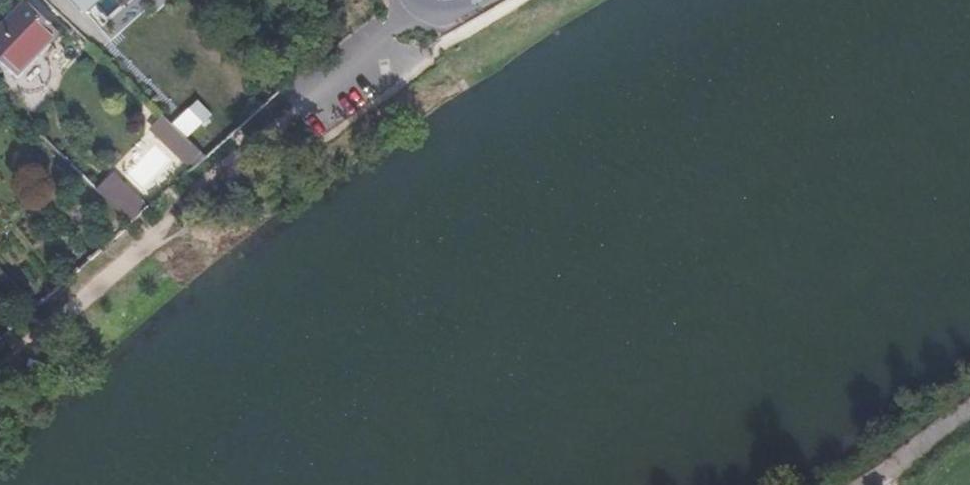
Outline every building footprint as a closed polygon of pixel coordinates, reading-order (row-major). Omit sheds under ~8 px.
[(90,15),(105,0),(75,0),(90,15)] [(59,31),(28,1),(0,30),(0,69),(18,87),(20,88),(21,89),(22,90),(23,90),(24,91),(26,91),(27,92),(28,92),(30,92),(31,92),(33,92),(34,92),(35,92),(37,92),(38,91),(39,91),(41,90),(42,90),(43,89),(44,88),(45,87),(46,86),(47,85),(48,84),(49,83),(49,82),(50,81),(51,79),(51,78),(51,77),(52,75),(52,74),(52,73),(52,71),(52,70),(51,69),(51,67),(51,66),(50,65),(50,63),(49,62),(48,61),(47,60),(46,59),(46,58),(55,48),(49,42),(59,31)] [(200,101),(176,122),(190,137),(214,116),(200,101)] [(203,152),(164,115),(152,129),(190,166),(203,152)] [(150,209),(113,173),(98,189),(134,223),(150,209)] [(29,316),(37,309),(0,268),(0,285),(29,316)]
